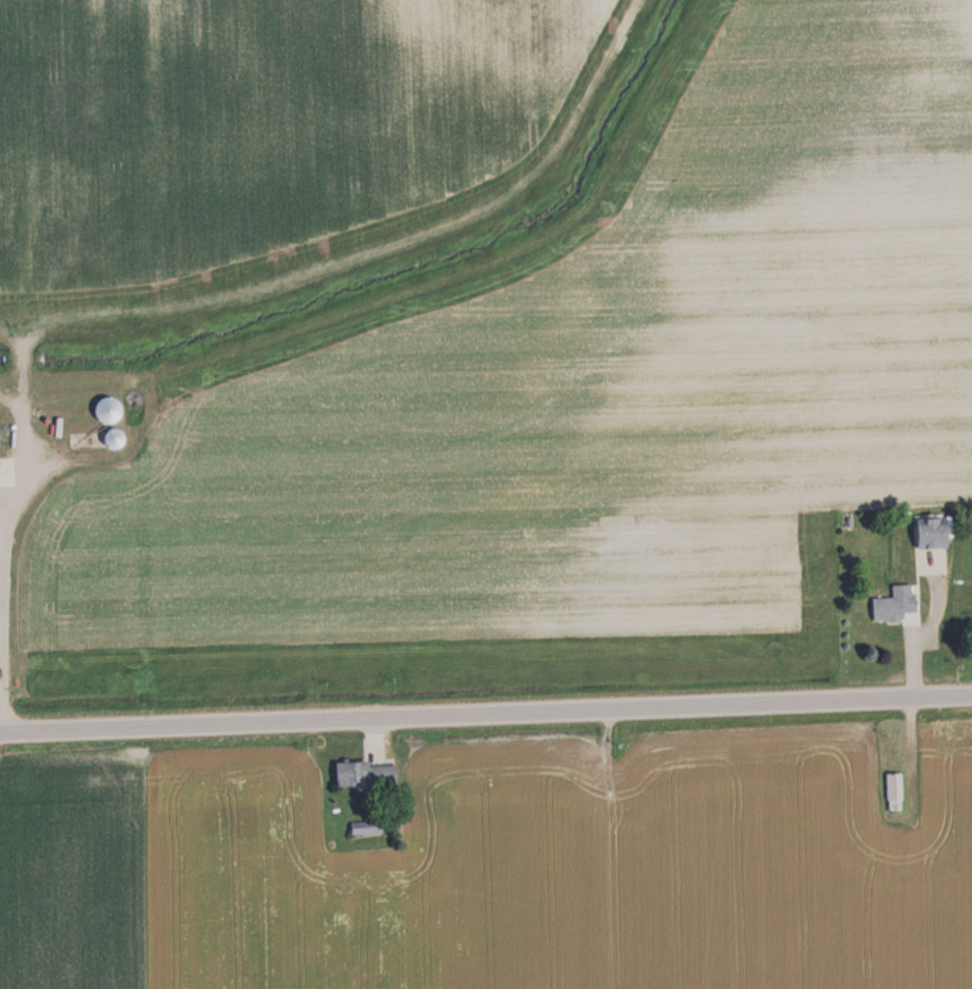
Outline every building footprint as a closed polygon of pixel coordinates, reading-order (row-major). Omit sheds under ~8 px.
[(116,399),(98,399),(98,421),(116,421),(116,399)] [(111,428),(103,439),(116,448),(123,437),(111,428)] [(915,547),(945,547),(945,517),(915,517),(915,547)] [(892,597),(871,597),(872,620),(903,619),(903,611),(915,611),(914,583),(892,584),(892,597)] [(335,762),(335,787),(396,787),(396,762),(335,762)] [(902,810),(901,772),(886,772),(886,810),(902,810)] [(380,820),(351,820),(351,833),(380,833),(380,820)]
